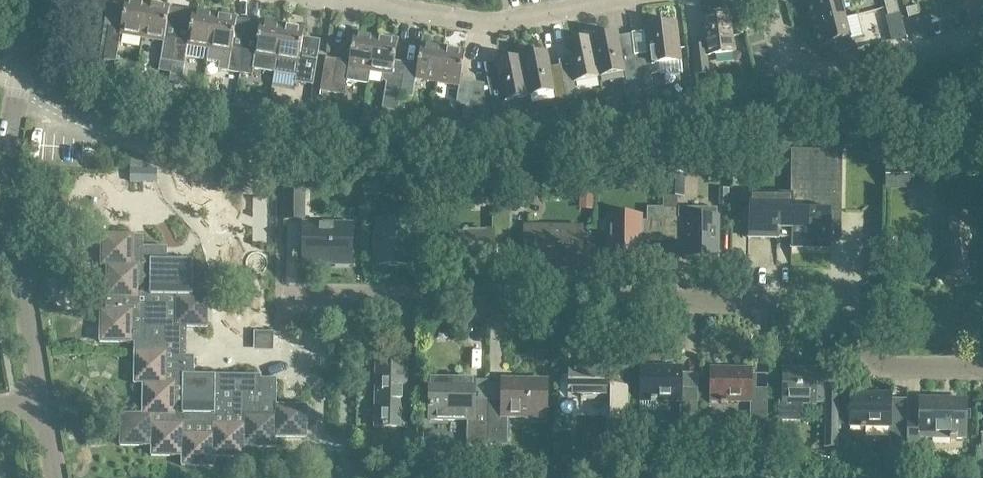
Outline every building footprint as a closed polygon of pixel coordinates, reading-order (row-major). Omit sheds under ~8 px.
[(839,0),(828,0),(807,5),(813,27),(844,19),(839,0)] [(142,39),(147,5),(125,1),(121,29),(109,27),(103,60),(116,62),(120,35),(142,39)] [(900,12),(898,4),(887,7),(889,15),(900,12)] [(147,5),(142,39),(163,42),(160,62),(172,64),(176,38),(165,36),(170,8),(147,5)] [(917,7),(906,10),(908,19),(920,16),(917,7)] [(176,38),(172,64),(184,66),(186,58),(207,61),(215,16),(193,12),(188,40),(176,38)] [(215,16),(207,61),(207,63),(220,65),(219,70),(228,72),(227,73),(239,75),(244,49),(232,47),(237,19),(215,16)] [(705,47),(691,48),(697,92),(707,90),(705,75),(709,74),(707,57),(734,54),(730,18),(702,21),(705,47)] [(850,41),(844,19),(813,27),(819,49),(850,41)] [(683,73),(681,60),(677,22),(645,26),(646,32),(648,54),(634,55),(635,56),(635,59),(637,76),(637,77),(638,82),(638,83),(641,102),(643,118),(657,116),(654,92),(653,92),(652,82),(651,74),(660,73),(660,76),(683,73)] [(255,51),(244,49),(239,75),(251,77),(252,71),(274,75),(275,70),(276,61),(282,27),(260,23),(255,51)] [(275,70),(274,75),(296,78),(295,84),(313,87),(320,42),(303,39),(304,30),(282,27),(276,61),(275,70)] [(738,61),(727,62),(729,76),(757,72),(752,30),(735,32),(738,61)] [(622,56),(618,37),(617,32),(592,37),(600,77),(625,72),(628,85),(624,85),(628,104),(631,104),(641,102),(638,83),(638,82),(637,77),(637,76),(635,59),(635,56),(634,55),(634,53),(622,56)] [(370,73),(376,38),(354,35),(350,60),(326,56),(322,81),(333,83),(333,86),(345,88),(346,82),(368,86),(370,73)] [(561,68),(561,73),(563,80),(565,90),(566,94),(566,97),(567,102),(569,109),(579,107),(577,95),(574,82),(600,77),(592,37),(566,42),(570,61),(561,63),(562,68),(561,68)] [(376,38),(370,73),(387,75),(382,111),(398,113),(398,110),(400,97),(405,72),(393,70),(398,42),(376,38)] [(416,74),(405,72),(400,97),(413,99),(416,80),(437,84),(443,49),(421,46),(416,74)] [(443,49),(437,84),(459,87),(456,106),(468,108),(466,122),(472,122),(473,139),(485,140),(485,126),(484,85),(472,83),(460,81),(465,53),(443,49)] [(546,53),(520,58),(528,98),(554,93),(556,106),(567,104),(560,70),(561,75),(551,77),(546,53)] [(528,98),(520,58),(495,63),(499,87),(489,89),(495,118),(506,116),(503,103),(528,98)] [(100,67),(99,75),(113,77),(115,68),(100,67)] [(533,133),(531,119),(524,121),(527,134),(533,133)] [(485,126),(485,140),(503,137),(503,126),(485,126)] [(792,152),(791,197),(748,196),(747,239),(790,240),(789,249),(829,249),(829,238),(840,238),(841,153),(792,152)] [(163,161),(162,198),(216,199),(216,162),(163,161)] [(917,164),(885,165),(886,191),(917,190),(917,164)] [(129,169),(129,170),(129,182),(142,181),(142,169),(129,169)] [(686,171),(669,171),(669,196),(686,196),(686,171)] [(283,187),(282,222),(305,223),(306,187),(303,187),(303,181),(284,181),(283,187)] [(506,193),(507,185),(507,183),(495,183),(495,184),(495,193),(506,193)] [(524,185),(510,185),(510,195),(524,195),(524,190),(532,191),(532,185),(524,185)] [(579,202),(594,202),(594,192),(580,192),(579,202)] [(374,223),(374,266),(411,267),(412,227),(424,228),(425,200),(409,200),(409,224),(374,223)] [(661,244),(661,210),(646,210),(646,217),(608,216),(608,258),(639,258),(639,244),(661,244)] [(661,210),(661,244),(685,244),(685,259),(715,259),(716,218),(678,217),(678,210),(661,210)] [(451,235),(450,268),(490,268),(491,249),(508,249),(508,213),(491,213),(491,235),(451,235)] [(942,222),(941,279),(974,279),(975,223),(942,222)] [(302,226),(302,265),(350,266),(350,226),(302,226)] [(524,229),(523,269),(579,270),(579,231),(524,229)] [(126,235),(126,236),(121,236),(121,235),(100,235),(99,267),(105,267),(105,310),(99,310),(98,342),(133,343),(133,382),(142,383),(141,414),(119,413),(119,446),(150,446),(150,455),(181,455),(181,465),(213,465),(213,455),(244,455),(244,445),(275,445),(275,437),(307,438),(307,406),(275,405),(276,379),(260,379),(260,375),(194,374),(194,365),(194,356),(187,356),(188,327),(207,327),(208,268),(193,268),(193,261),(161,261),(161,254),(161,248),(141,247),(141,235),(126,235)] [(253,332),(253,352),(273,352),(273,332),(253,332)] [(377,362),(375,427),(406,427),(407,362),(377,362)] [(612,386),(612,371),(612,366),(571,365),(571,399),(611,400),(610,422),(628,422),(628,387),(612,386)] [(679,388),(679,373),(679,367),(639,367),(638,400),(679,400),(679,423),(696,423),(696,388),(679,388)] [(710,368),(710,402),(750,403),(749,424),(766,424),(767,390),(750,389),(750,369),(710,368)] [(838,376),(827,375),(815,375),(815,369),(783,369),(783,402),(781,402),(780,420),(802,421),(803,404),(826,404),(825,431),(825,448),(837,448),(837,431),(838,431),(838,390),(838,378),(838,376)] [(697,375),(679,373),(679,388),(696,388),(697,375)] [(486,446),(487,401),(473,401),(473,381),(430,380),(429,420),(467,421),(466,445),(486,446)] [(487,401),(486,446),(506,446),(507,418),(545,419),(546,382),(503,381),(502,401),(487,401)] [(906,464),(906,420),(906,400),(889,400),(889,394),(849,394),(848,427),(889,428),(889,450),(903,450),(903,464),(906,464)] [(374,419),(374,398),(366,398),(365,419),(374,419)] [(906,420),(906,464),(906,467),(914,468),(914,448),(919,448),(919,438),(964,439),(965,404),(936,404),(936,401),(920,401),(920,421),(906,420)]
